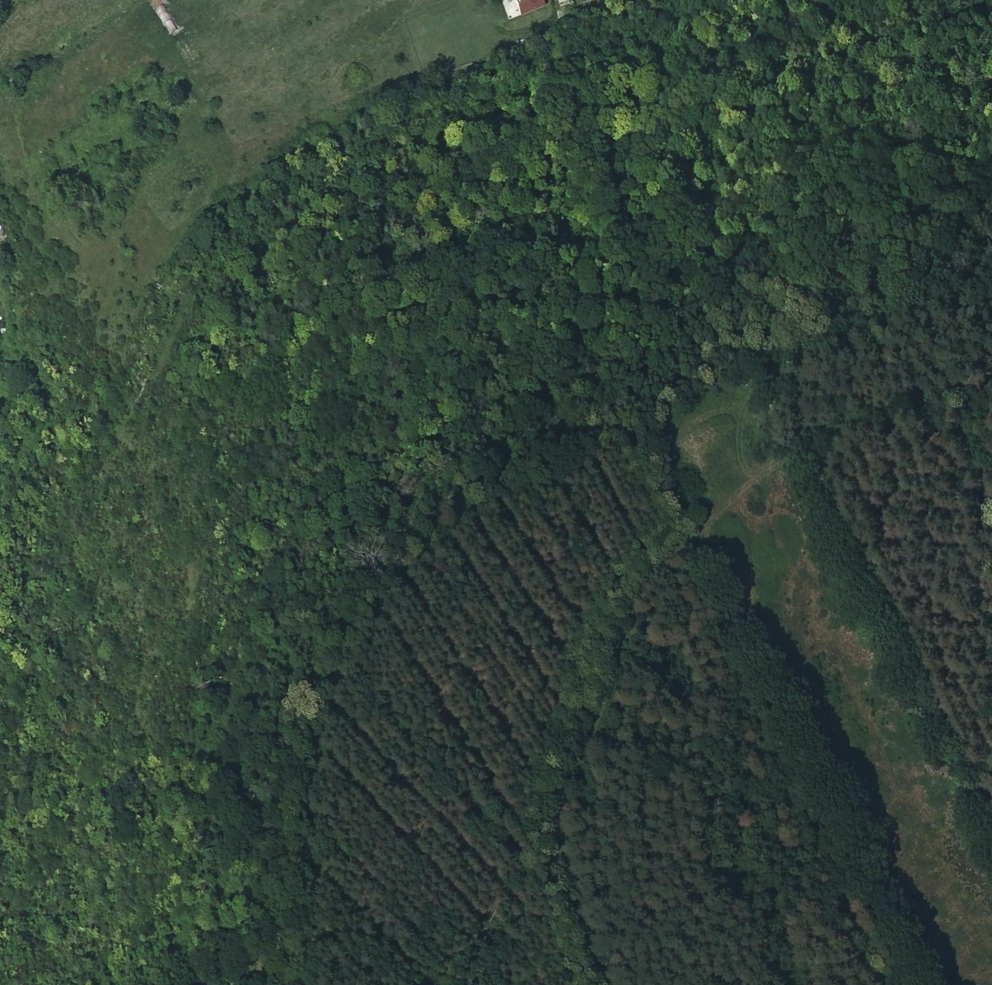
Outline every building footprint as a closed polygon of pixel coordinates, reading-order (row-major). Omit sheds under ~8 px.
[(525,12),(548,3),(547,0),(519,0),(525,12)]
